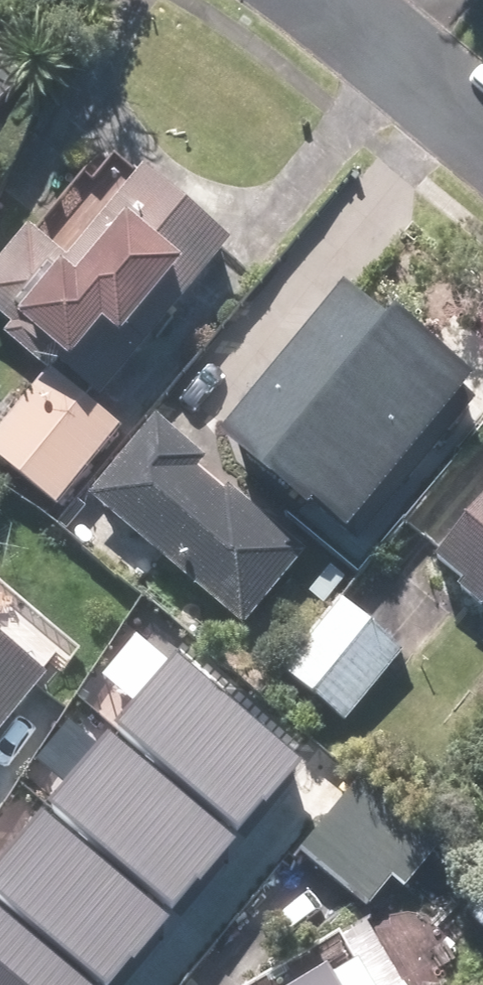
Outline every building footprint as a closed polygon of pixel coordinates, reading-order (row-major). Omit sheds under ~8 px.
[(148,170),(72,263),(32,231),(0,269),(0,301),(112,393),(236,242),(148,170)] [(343,290),(220,443),(357,551),(479,398),(343,290)] [(0,430),(0,460),(59,508),(124,430),(50,369),(0,430)] [(158,417),(90,497),(245,628),(309,553),(229,485),(224,491),(203,472),(212,462),(158,417)] [(437,559),(467,584),(462,591),(482,609),(482,505),(437,559)] [(344,596),(281,669),(344,724),(407,651),(344,596)] [(51,678),(0,635),(0,739),(51,678)] [(179,656),(120,724),(239,827),(298,759),(179,656)] [(113,733),(54,800),(173,903),(232,836),(113,733)] [(359,780),(297,852),(367,911),(394,880),(406,890),(441,849),(359,780)] [(0,868),(0,886),(110,981),(169,913),(50,811),(0,868)] [(0,898),(0,984),(105,984),(0,898)] [(306,984),(343,984),(333,969),(306,984)]
